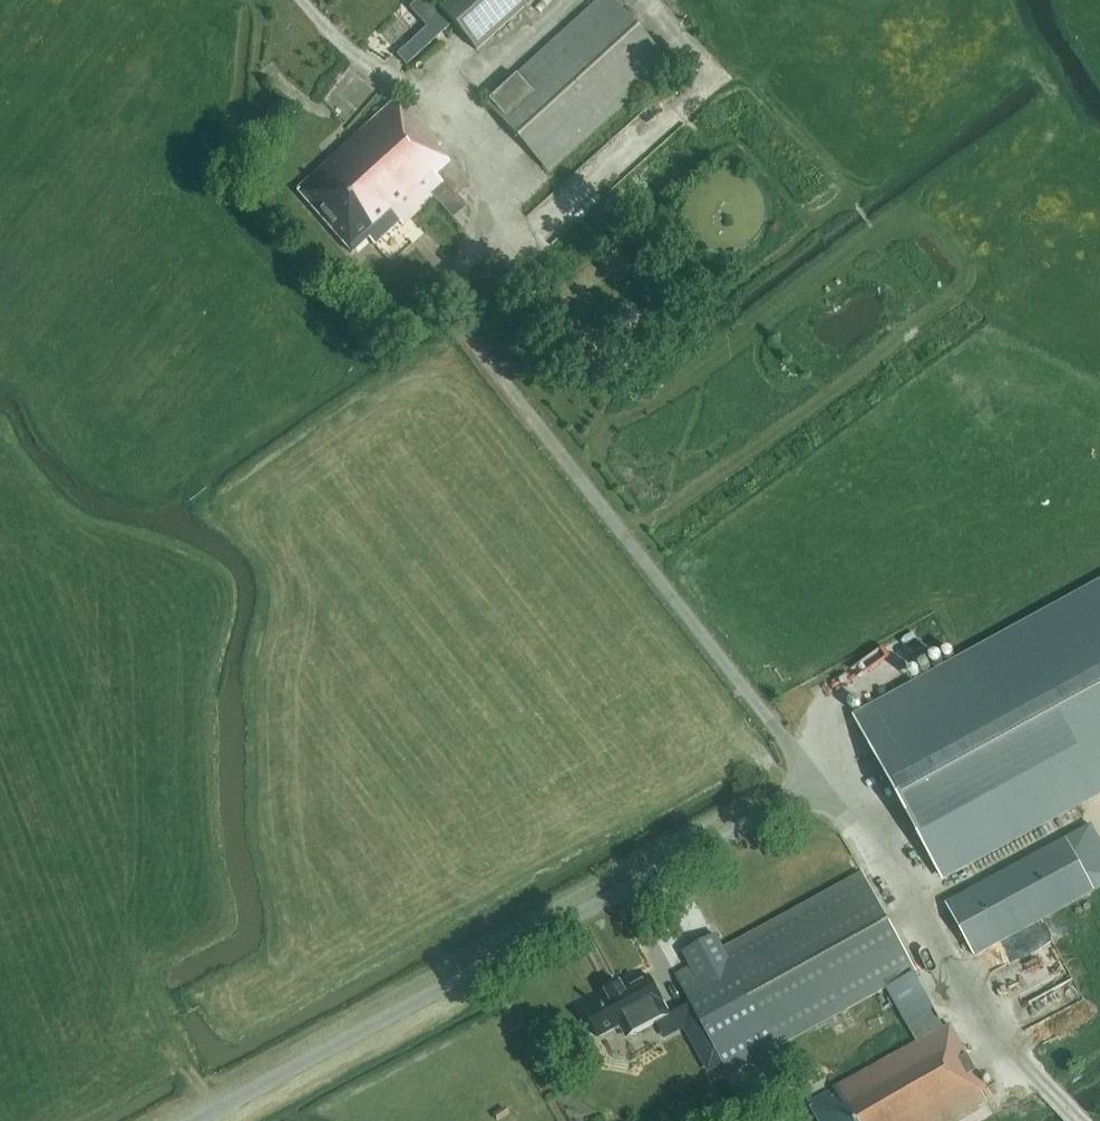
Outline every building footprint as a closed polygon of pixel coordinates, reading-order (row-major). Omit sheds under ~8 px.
[(532,0),(438,0),(434,4),(476,51),(532,0)] [(549,173),(669,63),(611,0),(599,0),(486,103),(549,173)] [(296,190),(352,251),(369,236),(374,242),(398,220),(403,225),(434,198),(452,218),(465,207),(456,198),(470,185),(436,147),(440,143),(397,97),(296,190)] [(859,717),(944,874),(1099,790),(1099,587),(859,717)] [(947,903),(975,956),(1095,891),(1067,838),(947,903)] [(677,975),(730,1073),(887,987),(918,1043),(834,1089),(838,1096),(833,1099),(829,1092),(809,1103),(820,1120),(951,1120),(988,1101),(977,1080),(981,1078),(951,1025),(944,1029),(914,973),(916,972),(863,874),(724,949),(716,936),(684,953),(692,967),(677,975)] [(609,1033),(616,1045),(672,1015),(650,976),(625,990),(622,984),(607,992),(610,998),(585,1011),(599,1038),(609,1033)] [(692,1067),(712,1057),(702,1037),(682,1047),(692,1067)]
